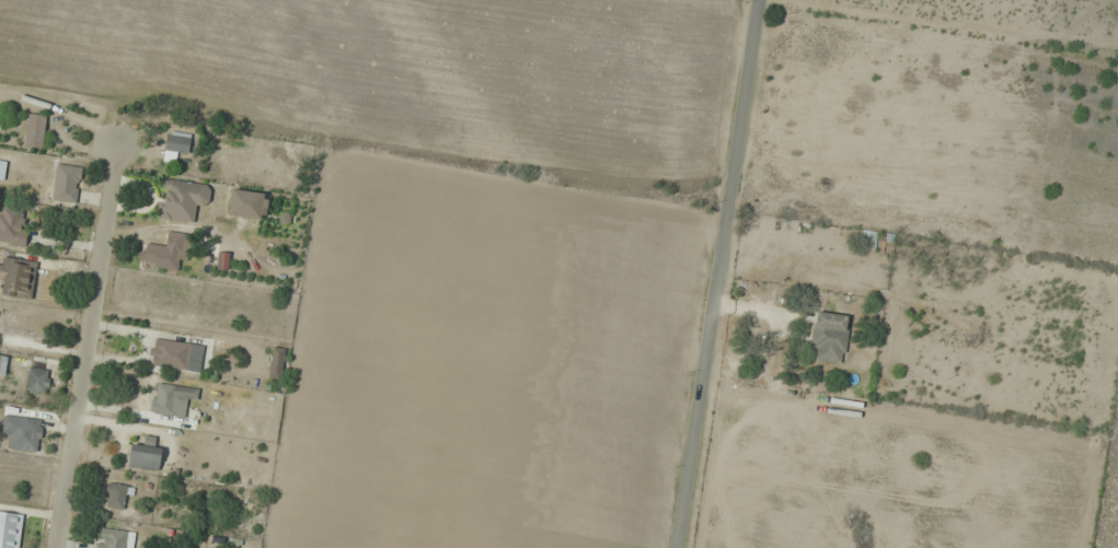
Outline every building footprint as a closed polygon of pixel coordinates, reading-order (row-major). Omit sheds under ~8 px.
[(43,149),(46,115),(28,113),(25,147),(43,149)] [(191,134),(167,131),(163,161),(176,163),(177,153),(189,154),(191,134)] [(81,167),(57,164),(54,199),(77,202),(81,167)] [(197,204),(209,205),(212,185),(163,178),(158,218),(195,223),(197,204)] [(30,212),(3,207),(1,218),(0,217),(0,242),(23,247),(30,212)] [(165,245),(143,243),(140,266),(180,271),(184,233),(167,231),(165,245)] [(230,270),(230,253),(218,253),(218,270),(230,270)] [(32,299),(37,262),(0,258),(0,278),(4,279),(2,295),(32,299)] [(812,360),(844,364),(850,317),(818,313),(812,360)] [(200,372),(204,345),(152,338),(149,366),(200,372)] [(26,391),(47,394),(50,370),(29,368),(26,391)] [(198,389),(154,382),(150,413),(184,418),(187,398),(196,400),(198,389)] [(2,436),(11,437),(9,448),(38,453),(44,420),(6,414),(2,436)] [(160,446),(129,446),(129,469),(160,469),(160,446)] [(132,488),(111,481),(103,504),(124,511),(132,488)] [(24,514),(0,511),(0,547),(20,547),(24,514)] [(100,527),(97,547),(133,547),(135,533),(100,527)]
